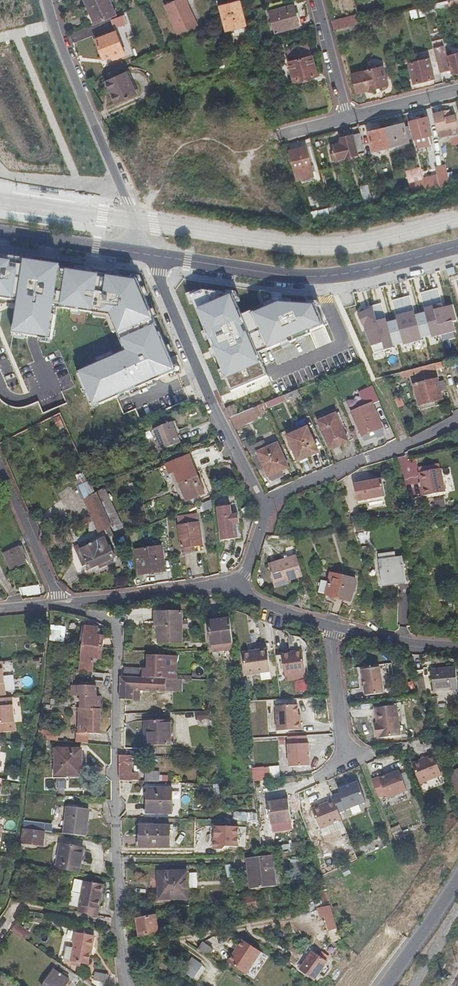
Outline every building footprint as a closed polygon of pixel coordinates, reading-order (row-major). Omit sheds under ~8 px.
[(88,15),(91,14),(96,24),(117,15),(111,0),(82,0),(88,15)] [(163,5),(177,35),(197,27),(185,0),(174,0),(163,5)] [(239,2),(220,7),(226,31),(246,26),(239,2)] [(293,5),(270,11),(275,32),(299,26),(293,5)] [(411,17),(424,16),(424,9),(411,9),(411,17)] [(357,14),(331,21),(333,29),(350,25),(360,23),(357,14)] [(118,18),(108,22),(111,31),(121,26),(118,18)] [(360,23),(350,25),(352,33),(371,28),(369,20),(360,23)] [(115,33),(94,40),(103,60),(111,56),(112,60),(124,55),(115,33)] [(308,44),(286,50),(287,54),(292,52),(293,56),(288,58),(294,81),(316,75),(308,44)] [(432,48),(439,73),(449,70),(445,56),(443,45),(432,48)] [(445,56),(449,70),(449,73),(457,71),(457,52),(445,56)] [(427,79),(422,59),(403,64),(408,84),(427,79)] [(386,85),(381,66),(351,74),(356,92),(386,85)] [(125,71),(104,81),(114,104),(135,95),(125,71)] [(453,113),(457,112),(457,111),(455,101),(449,102),(452,112),(453,113)] [(434,114),(439,130),(438,130),(439,136),(452,133),(451,127),(457,125),(455,115),(445,117),(443,111),(434,114)] [(432,133),(427,117),(409,122),(413,138),(432,133)] [(411,138),(408,128),(405,129),(404,123),(369,132),(373,151),(405,142),(406,145),(409,144),(408,139),(411,138)] [(364,146),(360,133),(341,138),(342,143),(332,145),(335,160),(358,154),(356,148),(364,146)] [(442,151),(439,138),(432,139),(435,153),(442,151)] [(289,150),(294,169),(311,165),(306,146),(289,150)] [(312,171),(311,165),(294,169),(296,175),(312,171)] [(433,187),(450,183),(449,177),(437,181),(437,184),(433,185),(433,187)] [(411,193),(426,189),(424,180),(409,184),(411,193)] [(363,186),(364,197),(374,197),(374,186),(363,186)] [(312,210),(312,217),(330,216),(330,209),(312,210)] [(176,373),(160,335),(156,336),(153,330),(157,328),(137,281),(26,264),(25,268),(15,266),(16,262),(0,260),(0,300),(12,302),(12,298),(21,299),(19,311),(15,311),(11,334),(51,341),(56,309),(94,315),(109,317),(116,333),(120,344),(124,342),(129,354),(121,357),(119,354),(83,369),(84,373),(76,376),(89,406),(176,373)] [(453,267),(445,269),(447,276),(455,274),(453,267)] [(438,288),(429,290),(441,335),(455,331),(452,321),(456,320),(452,305),(443,308),(438,288)] [(425,313),(420,314),(426,337),(431,335),(432,338),(441,335),(429,290),(420,293),(425,313)] [(410,296),(401,298),(413,342),(421,340),(421,338),(426,337),(420,314),(415,315),(410,296)] [(12,298),(12,302),(17,302),(15,311),(19,311),(21,299),(12,298)] [(397,320),(392,321),(398,344),(403,343),(403,345),(413,342),(401,298),(392,301),(397,320)] [(382,303),(373,306),(385,350),(393,348),(393,346),(398,344),(392,321),(387,323),(382,303)] [(385,350),(373,306),(364,308),(365,311),(358,314),(363,326),(364,326),(365,330),(364,330),(374,353),(385,350)] [(109,317),(94,315),(93,318),(106,320),(112,334),(116,333),(109,317)] [(124,342),(120,344),(124,352),(119,354),(121,357),(129,354),(124,342)] [(424,373),(433,371),(431,365),(422,367),(424,373)] [(438,381),(414,387),(418,406),(443,400),(438,381)] [(380,402),(373,386),(358,393),(363,403),(357,405),(359,410),(352,413),(362,437),(383,428),(374,405),(380,402)] [(285,395),(288,401),(300,395),(298,390),(285,395)] [(25,399),(21,401),(18,395),(0,403),(0,428),(31,413),(25,399)] [(265,403),(253,408),(256,418),(269,412),(265,403)] [(253,408),(229,419),(234,429),(257,419),(256,418),(253,408)] [(336,415),(318,422),(330,449),(348,442),(336,415)] [(163,451),(182,444),(174,423),(154,430),(163,451)] [(308,428),(287,437),(298,462),(319,453),(308,428)] [(277,443),(257,452),(268,475),(287,467),(277,443)] [(175,472),(187,500),(205,493),(190,456),(167,466),(170,474),(175,472)] [(447,491),(442,469),(421,473),(425,496),(447,491)] [(387,496),(384,480),(356,485),(359,501),(387,496)] [(86,499),(96,523),(106,518),(96,495),(86,499)] [(446,507),(444,499),(435,501),(437,508),(446,507)] [(232,507),(219,508),(222,541),(236,540),(234,525),(241,524),(240,515),(233,516),(232,507)] [(199,523),(190,524),(190,517),(180,518),(183,550),(195,549),(195,546),(203,545),(200,523),(199,523)] [(106,518),(96,523),(99,530),(110,526),(106,518)] [(104,535),(93,540),(95,544),(83,549),(88,561),(92,568),(106,562),(107,564),(109,565),(115,563),(113,558),(115,558),(104,535)] [(83,549),(95,544),(93,540),(77,547),(84,563),(88,561),(83,549)] [(1,556),(9,570),(26,562),(23,555),(25,554),(22,546),(1,556)] [(166,572),(163,548),(137,550),(139,575),(166,572)] [(406,582),(399,550),(376,555),(383,587),(406,582)] [(275,586),(288,582),(304,577),(297,556),(270,565),(275,586)] [(180,565),(171,565),(172,579),(181,578),(180,565)] [(350,602),(356,580),(332,574),(330,583),(322,581),(319,594),(350,602)] [(448,579),(449,587),(457,585),(457,577),(448,579)] [(18,589),(21,595),(25,594),(25,596),(32,595),(40,593),(38,585),(18,589)] [(377,620),(370,607),(362,611),(369,624),(377,620)] [(181,610),(158,610),(159,641),(182,641),(181,610)] [(213,651),(234,648),(230,618),(209,621),(213,651)] [(83,645),(103,648),(104,637),(97,636),(98,628),(86,627),(83,645)] [(51,630),(51,640),(61,641),(61,630),(51,630)] [(95,657),(102,658),(103,648),(83,645),(81,670),(93,672),(95,657)] [(289,647),(290,655),(302,653),(305,653),(304,645),(289,647)] [(251,654),(242,656),(245,677),(270,673),(267,652),(258,653),(258,655),(251,656),(251,654)] [(148,666),(143,666),(144,676),(174,676),(177,676),(176,653),(147,655),(148,666)] [(282,656),(284,677),(305,674),(302,653),(290,655),(282,656)] [(125,676),(140,676),(140,668),(125,667),(125,672),(125,676)] [(360,670),(364,696),(381,693),(378,668),(360,670)] [(454,668),(430,669),(431,691),(455,690),(454,668)] [(133,688),(140,688),(174,688),(174,676),(144,676),(140,676),(125,676),(121,676),(121,690),(120,699),(133,700),(133,688)] [(306,681),(299,682),(300,692),(308,691),(306,681)] [(89,709),(101,709),(101,698),(101,696),(98,696),(98,685),(82,684),(82,695),(89,696),(89,709)] [(419,697),(410,698),(410,706),(419,706),(419,697)] [(15,723),(13,698),(7,699),(0,699),(0,724),(15,723)] [(377,728),(375,728),(376,738),(400,735),(395,705),(374,708),(377,728)] [(275,708),(276,733),(300,731),(299,722),(297,722),(296,706),(275,708)] [(89,709),(81,708),(80,732),(91,732),(100,733),(101,717),(101,709),(89,709)] [(208,723),(207,715),(198,716),(199,724),(208,723)] [(146,720),(147,731),(151,731),(152,746),(174,744),(172,719),(146,720)] [(38,737),(59,739),(59,732),(39,730),(38,737)] [(91,732),(80,732),(78,732),(78,741),(91,742),(91,732)] [(305,737),(287,738),(289,768),(309,767),(307,744),(306,744),(305,737)] [(63,772),(62,775),(82,777),(84,748),(56,746),(54,771),(63,772)] [(435,751),(413,761),(422,781),(444,771),(435,751)] [(120,780),(133,780),(132,758),(120,758),(120,767),(120,780)] [(251,767),(252,782),(271,781),(271,766),(251,767)] [(146,780),(161,780),(161,770),(147,769),(146,780)] [(378,777),(371,779),(378,797),(385,794),(386,798),(406,790),(398,770),(379,778),(378,777)] [(340,794),(333,797),(339,813),(366,802),(358,782),(338,790),(340,794)] [(172,788),(148,787),(148,811),(172,811),(172,788)] [(294,821),(290,796),(282,798),(283,800),(270,803),(274,824),(294,821)] [(339,813),(334,800),(312,809),(321,830),(343,821),(339,813)] [(70,806),(67,805),(65,825),(64,832),(85,835),(88,808),(83,807),(83,805),(70,803),(70,806)] [(29,828),(44,830),(45,822),(30,820),(29,828)] [(47,830),(64,832),(65,825),(45,822),(44,830),(47,830)] [(171,825),(141,825),(141,845),(171,845),(171,825)] [(402,825),(391,829),(397,844),(407,840),(402,825)] [(239,827),(216,827),(215,849),(223,849),(227,847),(239,847),(239,827)] [(29,828),(26,828),(24,842),(44,844),(47,830),(44,830),(29,828)] [(86,846),(63,843),(58,868),(82,871),(86,846)] [(355,853),(347,856),(349,862),(357,859),(355,853)] [(272,858),(248,861),(252,890),(276,887),(272,858)] [(299,859),(291,859),(292,871),(299,871),(299,859)] [(160,871),(161,898),(189,897),(188,870),(160,871)] [(79,911),(98,915),(105,884),(76,878),(73,891),(83,892),(79,911)] [(258,908),(256,898),(246,900),(248,910),(258,908)] [(338,923),(333,906),(326,907),(332,925),(338,923)] [(159,931),(156,914),(138,918),(141,934),(159,931)] [(18,930),(25,935),(30,929),(16,919),(12,926),(13,927),(18,930)] [(18,930),(13,927),(6,937),(11,940),(18,930)] [(67,945),(65,957),(74,959),(73,963),(82,964),(83,961),(89,962),(94,933),(78,930),(75,946),(67,945)] [(334,943),(342,940),(338,930),(330,933),(334,943)] [(236,949),(239,951),(246,940),(243,939),(236,949)] [(261,951),(246,940),(239,951),(236,949),(228,961),(247,973),(261,951)] [(209,957),(215,949),(204,941),(198,950),(209,957)] [(329,961),(314,949),(300,966),(315,978),(329,961)] [(199,970),(188,963),(184,968),(195,976),(199,970)] [(55,967),(43,985),(45,985),(65,985),(67,984),(68,985),(71,982),(69,980),(71,977),(69,976),(70,974),(63,969),(61,971),(55,967)] [(98,969),(96,978),(109,980),(111,971),(98,969)] [(99,985),(108,985),(109,980),(96,978),(95,984),(99,985)]
